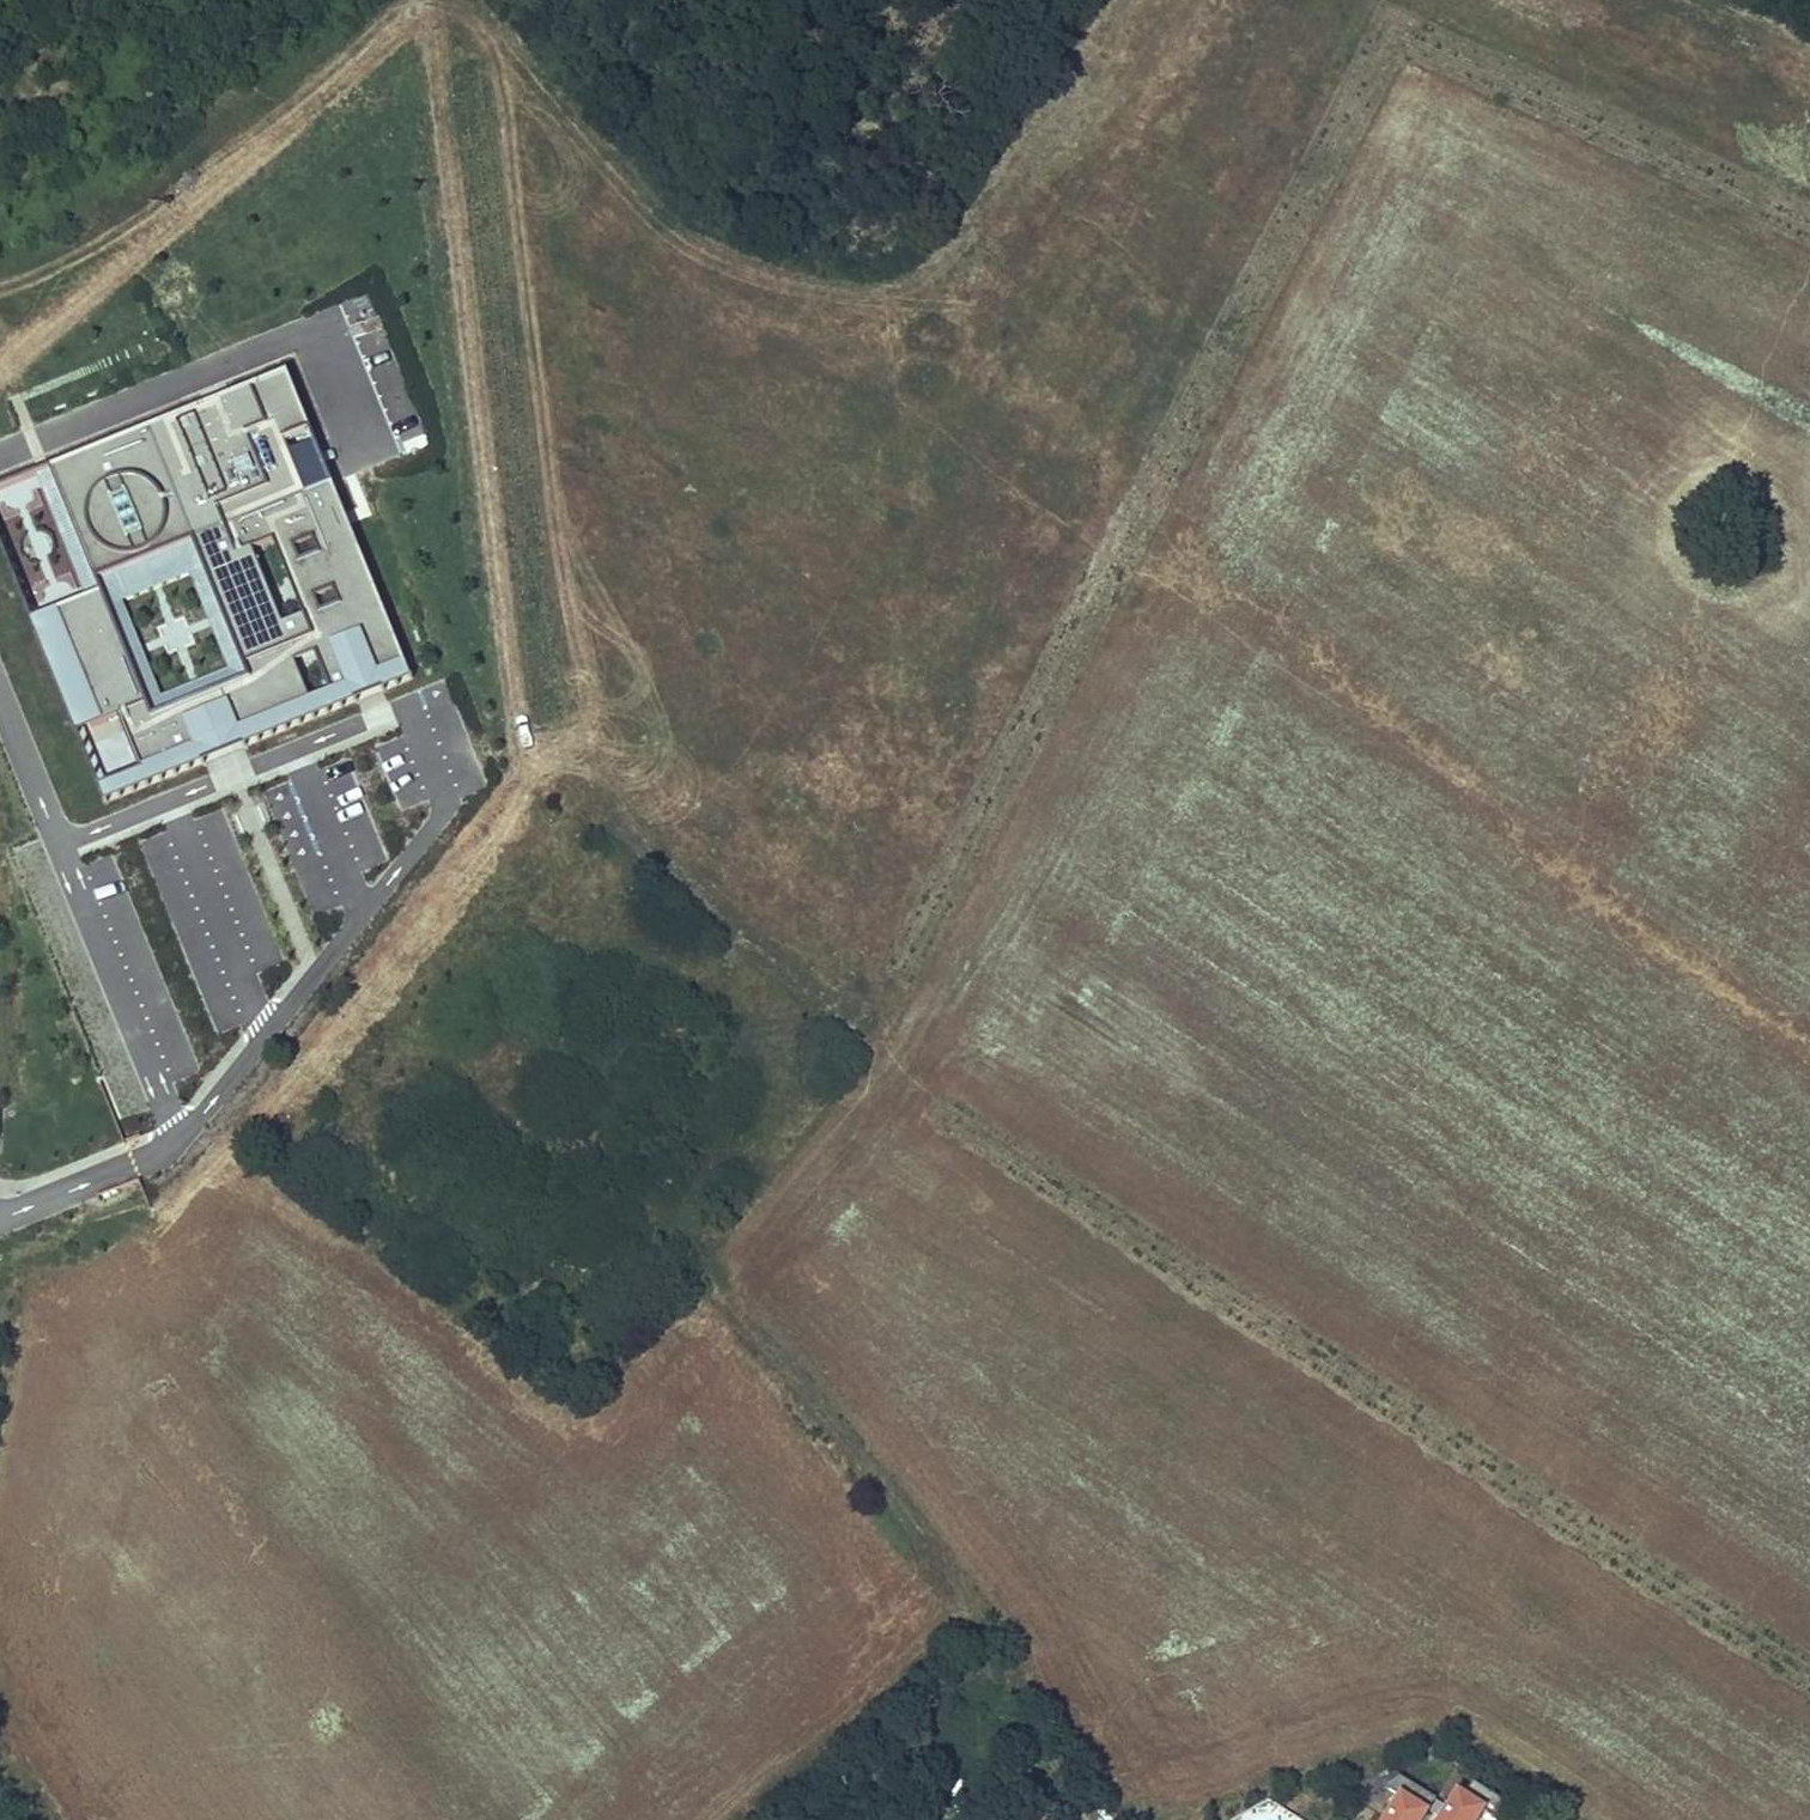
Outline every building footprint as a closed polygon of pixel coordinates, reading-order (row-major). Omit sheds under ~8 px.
[(388,424),(398,422),(403,440),(417,436),(397,361),(373,368),(388,424)] [(317,428),(293,369),(47,464),(98,594),(48,614),(54,630),(64,626),(97,710),(91,713),(94,721),(124,709),(147,768),(102,785),(107,799),(224,753),(370,696),(414,679),(337,485),(309,496),(287,440),(317,428)] [(425,800),(414,757),(386,764),(397,807),(425,800)] [(1400,1776),(1390,1791),(1401,1798),(1387,1819),(1423,1819),(1436,1799),(1400,1776)] [(1474,1782),(1464,1797),(1459,1793),(1442,1819),(1477,1819),(1483,1811),(1498,1819),(1508,1804),(1474,1782)]
